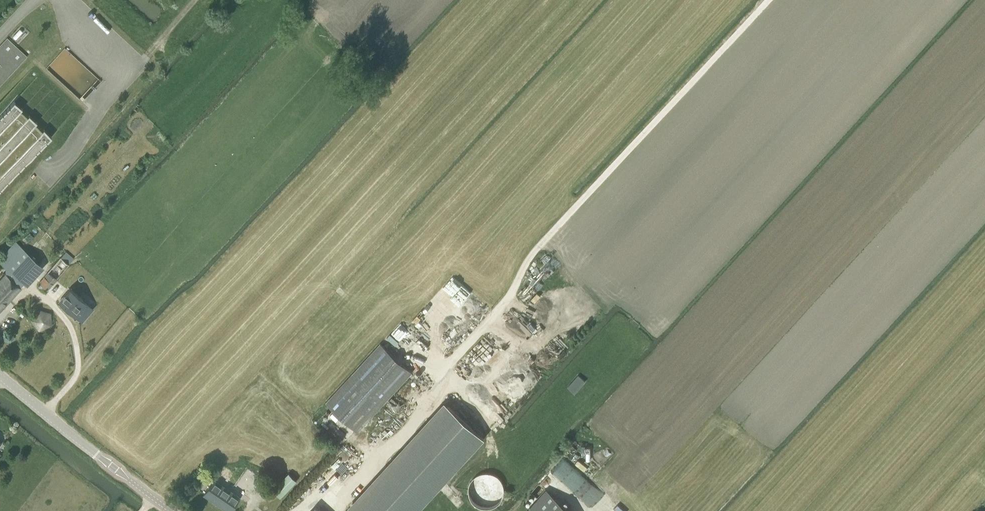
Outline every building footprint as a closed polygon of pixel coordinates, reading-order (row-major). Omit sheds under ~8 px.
[(27,56),(7,39),(0,46),(0,85),(27,56)] [(84,100),(102,81),(67,47),(50,65),(53,68),(59,61),(68,69),(61,78),(84,100)] [(51,135),(13,100),(0,114),(0,191),(51,135)] [(6,274),(20,286),(40,264),(15,241),(0,258),(0,263),(5,268),(6,274)] [(66,252),(61,258),(69,265),(74,259),(66,252)] [(48,290),(69,265),(61,258),(39,283),(48,290)] [(6,274),(0,280),(0,311),(21,287),(20,286),(6,274)] [(78,316),(88,304),(70,289),(60,300),(65,304),(64,305),(78,317),(78,316)] [(51,321),(51,319),(50,316),(48,313),(45,311),(43,311),(39,311),(36,313),(35,316),(34,319),(34,322),(36,325),(38,327),(42,328),(45,328),(47,327),(48,326),(50,323),(51,321)] [(358,431),(412,372),(381,343),(326,402),(358,431)] [(574,393),(586,381),(578,375),(567,387),(574,393)] [(484,438),(449,406),(353,510),(418,510),(484,438)] [(565,456),(555,467),(576,486),(586,475),(565,456)] [(281,497),(297,481),(289,473),(273,489),(281,497)] [(239,497),(214,480),(204,494),(230,510),(239,497)] [(548,491),(530,510),(569,510),(548,491)]
